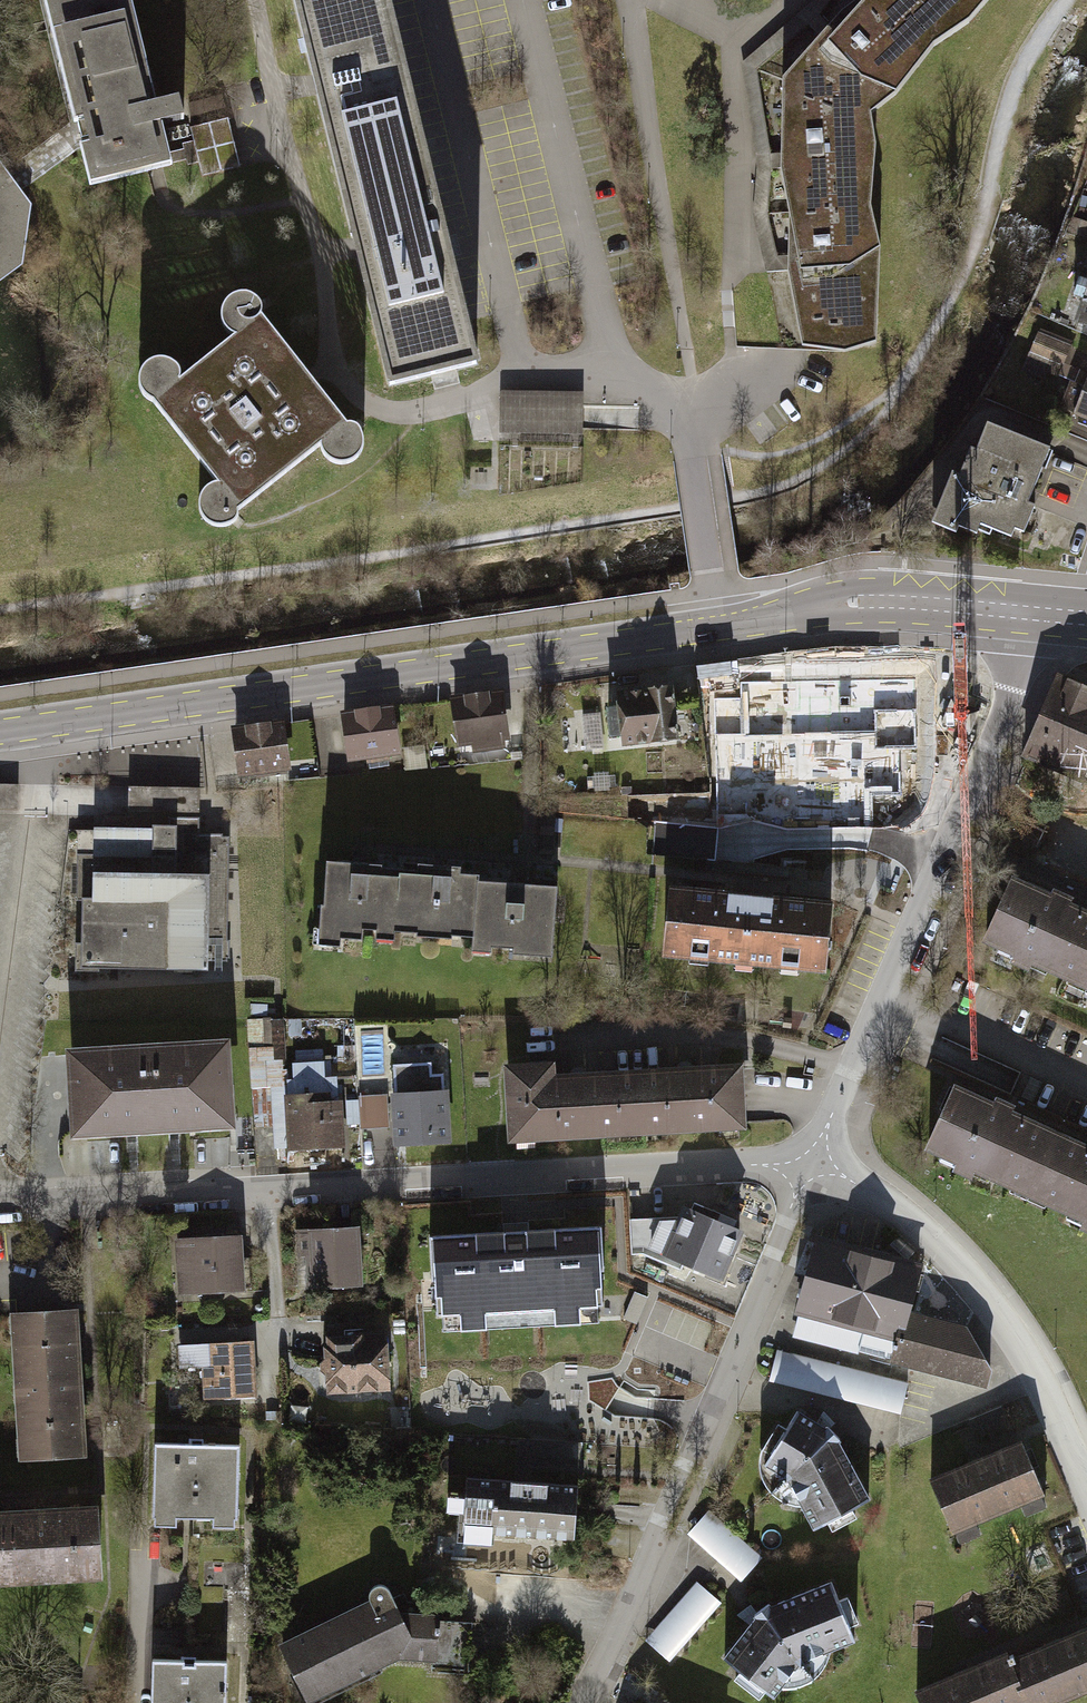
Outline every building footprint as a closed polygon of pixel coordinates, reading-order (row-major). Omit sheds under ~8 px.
[(168,160),(169,154),(130,0),(49,0),(92,179),(168,160)] [(387,386),(439,373),(476,364),(469,335),(387,0),(295,0),(387,386)] [(801,348),(840,352),(876,339),(879,251),(868,212),(873,150),(866,117),(892,97),(897,91),(932,48),(967,27),(989,0),(862,0),(840,15),(829,28),(785,78),(781,83),(779,173),(788,215),(786,274),(801,348)] [(428,44),(416,47),(425,88),(437,86),(428,44)] [(169,154),(171,165),(184,161),(185,166),(198,163),(202,178),(242,167),(229,119),(189,129),(193,142),(182,145),(183,150),(169,154)] [(22,267),(31,207),(0,165),(0,283),(22,267)] [(1070,323),(1086,328),(1086,272),(1070,323)] [(345,424),(262,317),(262,307),(255,298),(241,294),(228,299),(222,308),(220,322),(227,334),(237,337),(180,382),(179,371),(170,362),(154,361),(143,367),(138,377),(138,389),(145,398),(151,399),(218,484),(206,488),(199,497),(199,511),(204,522),(217,526),(228,525),(236,518),(238,509),(320,447),(325,458),(337,464),(353,462),(363,450),(363,437),(355,425),(345,424)] [(1085,359),(1066,404),(1086,413),(1086,360),(1085,359)] [(583,405),(498,404),(498,435),(583,436),(583,418),(583,405)] [(1052,436),(979,404),(929,516),(969,533),(976,516),(1010,531),(1052,436)] [(761,728),(775,728),(772,655),(742,656),(744,729),(725,730),(726,768),(763,767),(761,728)] [(1086,718),(1086,691),(1050,674),(1014,754),(1061,775),(1086,718)] [(679,741),(673,686),(612,693),(618,747),(679,741)] [(511,742),(503,692),(447,700),(455,750),(511,742)] [(404,757),(397,706),(344,714),(351,764),(404,757)] [(571,749),(605,747),(603,710),(569,711),(571,749)] [(1061,775),(1086,787),(1086,718),(1061,775)] [(293,771),(284,719),(227,730),(236,781),(293,771)] [(783,816),(784,768),(758,768),(757,791),(746,791),(746,816),(783,816)] [(22,779),(0,779),(0,805),(22,805),(22,779)] [(77,853),(77,963),(229,963),(229,834),(197,834),(197,818),(102,822),(90,832),(90,853),(77,853)] [(547,964),(555,880),(318,858),(311,941),(332,943),(333,932),(463,944),(462,956),(547,964)] [(986,946),(1086,991),(1086,911),(1015,879),(986,946)] [(824,969),(831,897),(671,881),(664,953),(824,969)] [(230,1114),(226,1028),(64,1036),(68,1122),(230,1114)] [(758,1127),(754,1060),(568,1069),(568,1061),(516,1064),(518,1141),(758,1127)] [(925,1151),(1086,1221),(1086,1142),(954,1084),(925,1151)] [(449,1145),(447,1097),(384,1100),(386,1148),(449,1145)] [(346,1147),(343,1099),(285,1103),(288,1151),(346,1147)] [(721,1276),(742,1226),(683,1201),(674,1222),(658,1216),(646,1244),(721,1276)] [(361,1279),(358,1222),(295,1226),(298,1283),(361,1279)] [(443,1322),(602,1312),(596,1223),(432,1233),(437,1308),(442,1308),(443,1322)] [(239,1227),(170,1232),(174,1288),(243,1283),(239,1227)] [(925,1256),(817,1233),(790,1308),(892,1334),(887,1356),(984,1381),(989,1356),(970,1317),(915,1301),(925,1256)] [(18,1449),(86,1445),(76,1297),(9,1301),(18,1449)] [(322,1328),(325,1387),(388,1383),(384,1324),(322,1328)] [(202,1396),(257,1392),(252,1333),(197,1337),(202,1396)] [(778,1350),(773,1383),(906,1406),(911,1374),(778,1350)] [(837,1427),(798,1405),(758,1455),(788,1471),(812,1518),(867,1485),(837,1427)] [(1018,1429),(927,1469),(950,1523),(1041,1484),(1018,1429)] [(236,1437),(152,1435),(150,1514),(174,1515),(175,1504),(210,1505),(210,1517),(234,1518),(236,1437)] [(571,1480),(460,1473),(456,1535),(567,1542),(571,1480)] [(99,1567),(96,1492),(0,1497),(0,1571),(99,1567)] [(710,1509),(691,1532),(745,1578),(765,1555),(710,1509)] [(766,1599),(722,1647),(768,1688),(800,1651),(855,1630),(830,1573),(766,1599)] [(702,1578),(647,1637),(671,1659),(726,1600),(702,1578)] [(386,1582),(275,1637),(302,1698),(401,1654),(462,1665),(467,1615),(399,1603),(386,1582)] [(1010,1648),(1031,1702),(1086,1681),(1086,1618),(1010,1648)] [(917,1677),(928,1702),(1015,1702),(1029,1698),(1006,1642),(917,1677)] [(225,1653),(151,1652),(151,1702),(224,1702),(225,1653)]
